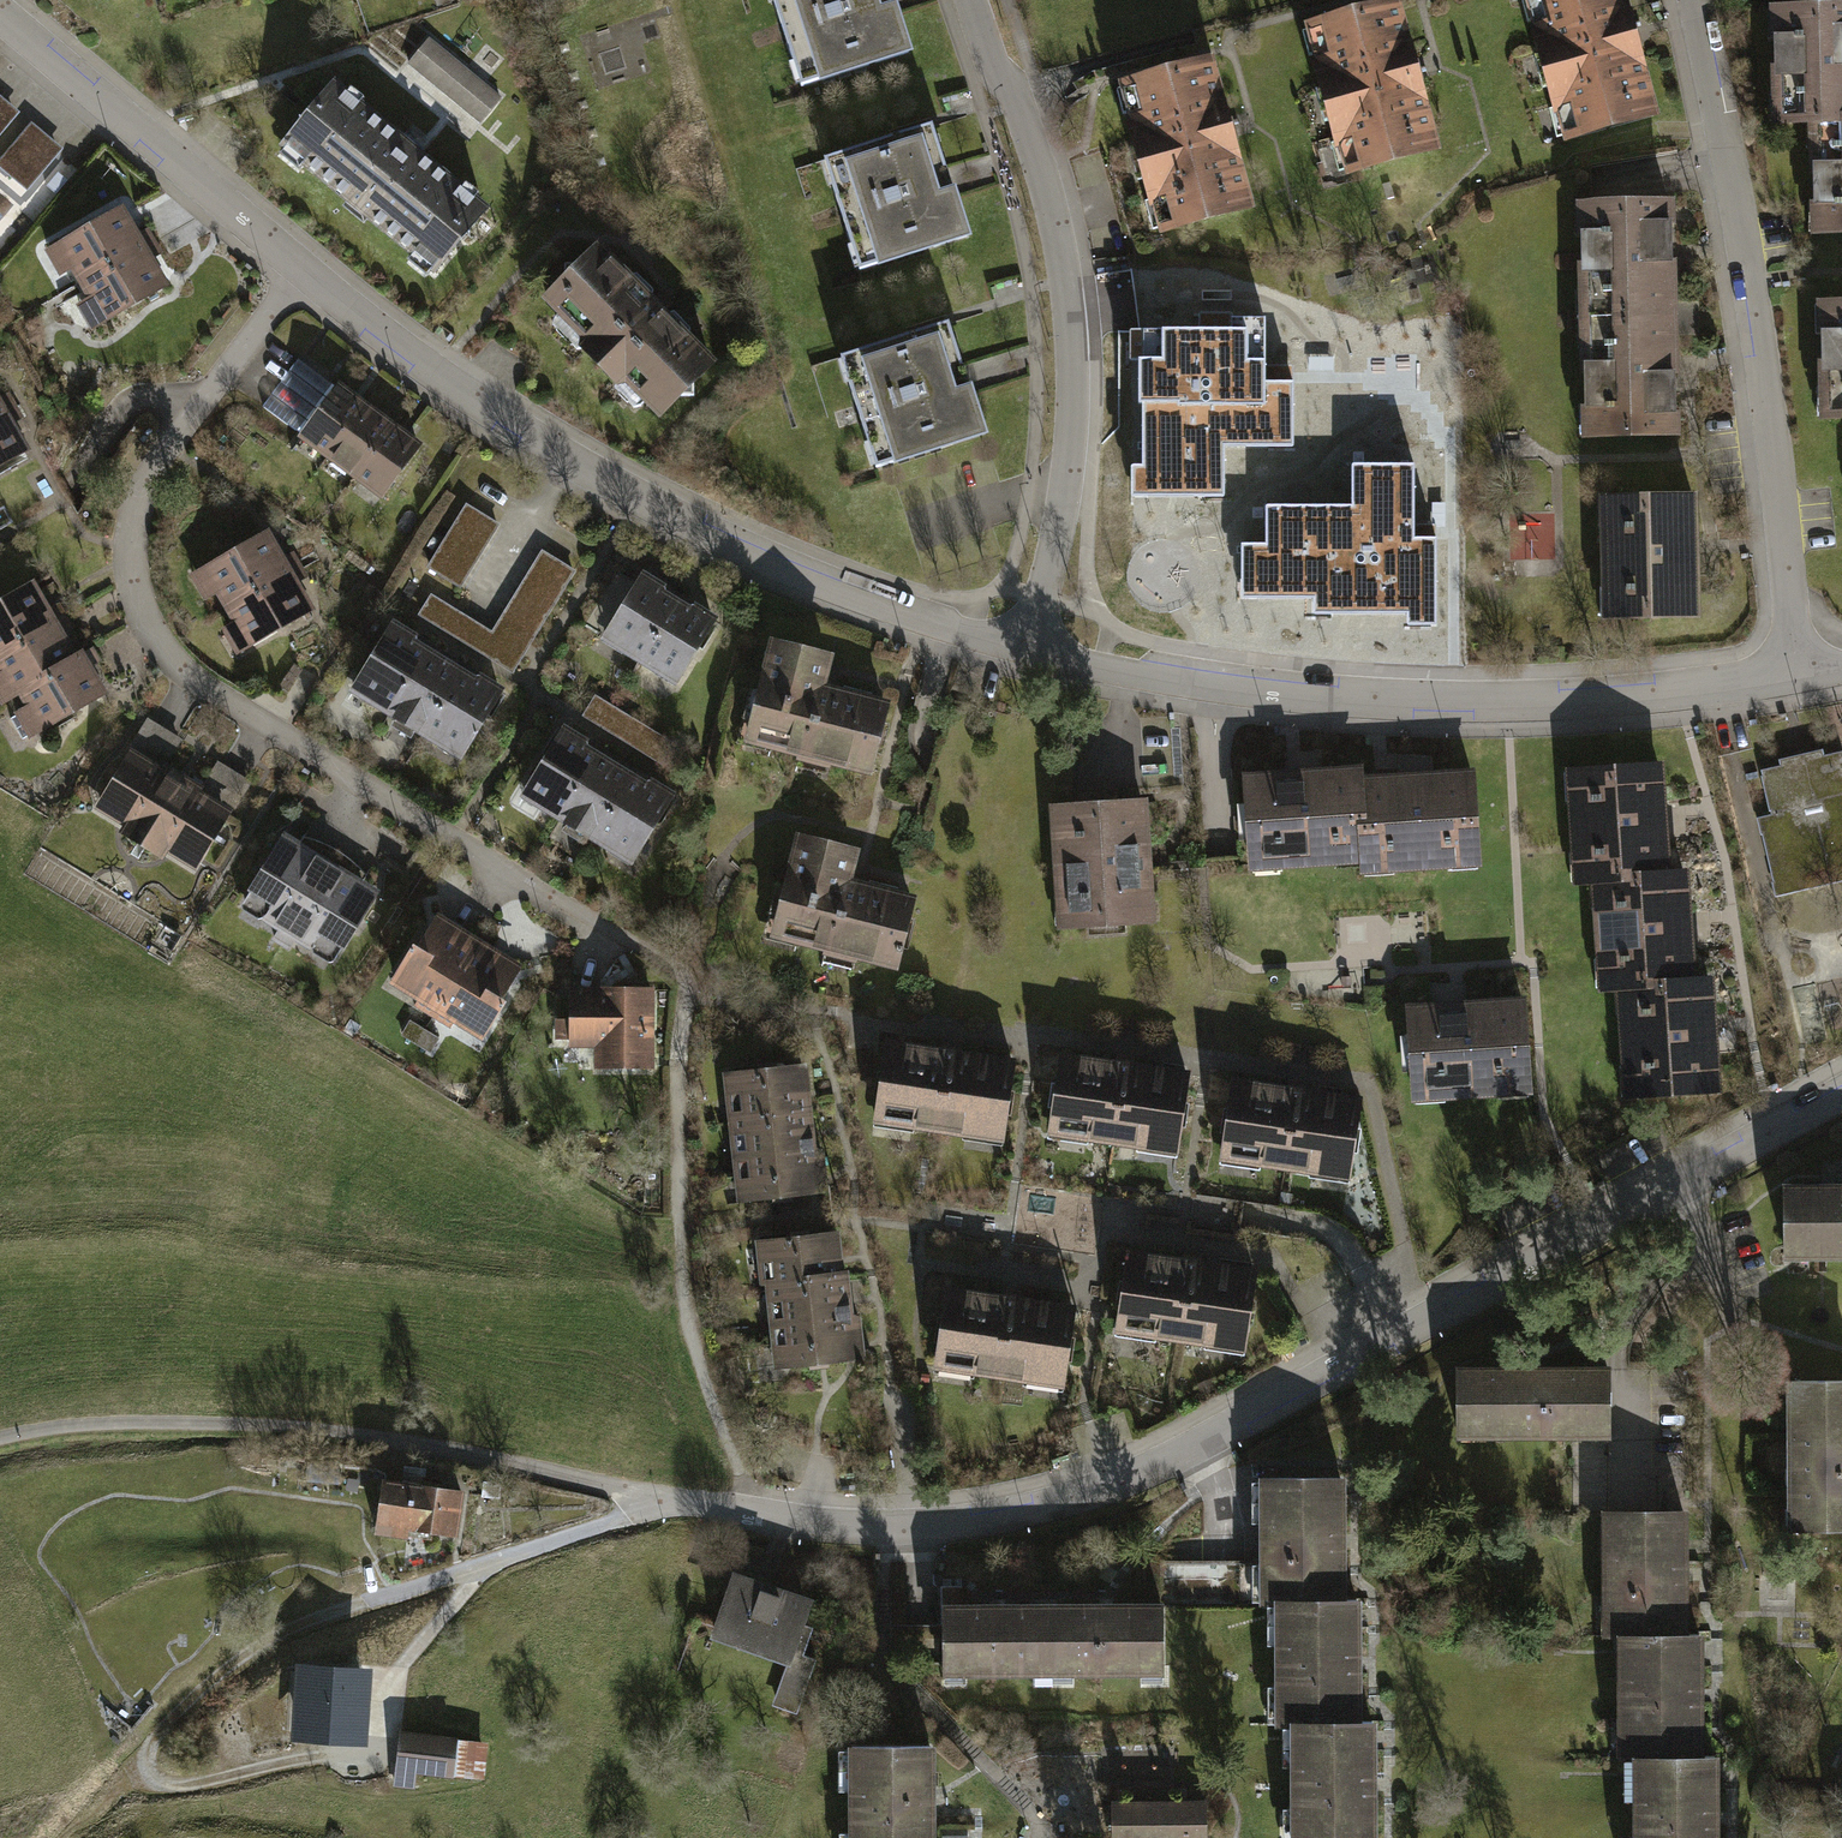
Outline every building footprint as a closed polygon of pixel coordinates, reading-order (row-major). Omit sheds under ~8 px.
[(103,11),(136,0),(100,0),(103,11)] [(806,92),(913,59),(895,0),(777,0),(806,92)] [(1525,7),(1516,10),(1521,31),(1531,29),(1539,61),(1527,64),(1536,97),(1548,94),(1552,109),(1538,113),(1547,147),(1561,144),(1564,155),(1659,130),(1626,0),(1523,0),(1525,7)] [(1412,1),(1313,27),(1315,35),(1307,37),(1313,59),(1321,57),(1329,89),(1318,92),(1327,128),(1338,125),(1343,145),(1331,148),(1339,177),(1351,173),(1354,184),(1453,159),(1412,1)] [(1780,11),(1781,125),(1815,125),(1841,124),(1841,10),(1780,11)] [(430,34),(400,70),(476,134),(506,98),(430,34)] [(1226,57),(1130,81),(1132,90),(1125,91),(1132,116),(1139,115),(1147,148),(1137,151),(1145,181),(1155,179),(1160,201),(1153,203),(1159,229),(1167,227),(1169,237),(1265,213),(1226,57)] [(299,167),(303,163),(432,272),(489,205),(362,97),(365,94),(352,82),(348,86),(334,75),(277,142),(283,147),(280,150),(299,167)] [(0,97),(0,140),(21,115),(0,97)] [(1815,125),(1816,236),(1841,236),(1841,124),(1815,125)] [(34,126),(0,165),(0,166),(30,192),(65,153),(34,126)] [(938,126),(824,162),(861,279),(975,244),(938,126)] [(18,210),(0,195),(0,231),(18,210)] [(1587,206),(1589,323),(1689,321),(1687,205),(1587,206)] [(37,260),(62,300),(147,248),(122,208),(37,260)] [(612,240),(544,302),(655,423),(723,360),(612,240)] [(88,341),(172,288),(147,248),(62,300),(88,341)] [(1823,302),(1827,415),(1841,414),(1841,301),(1823,302)] [(1265,383),(1266,319),(1231,319),(1231,330),(1142,330),(1142,467),(1148,467),(1148,497),(1193,497),(1193,479),(1224,479),(1224,446),(1244,446),(1244,429),(1293,429),(1293,383),(1265,383)] [(1589,323),(1591,439),(1691,437),(1689,321),(1589,323)] [(956,323),(837,359),(874,475),(992,439),(956,323)] [(261,413),(303,443),(345,386),(303,356),(261,413)] [(303,443),(334,465),(375,408),(345,386),(303,443)] [(11,415),(0,395),(0,421),(11,415)] [(334,465),(359,483),(400,426),(375,408),(334,465)] [(0,421),(0,475),(34,455),(11,415),(0,421)] [(388,504),(429,446),(400,426),(359,483),(388,504)] [(1351,505),(1280,504),(1280,544),(1243,544),(1243,570),(1260,570),(1260,598),(1334,598),(1334,614),(1408,614),(1408,608),(1437,609),(1437,539),(1414,538),(1415,464),(1386,464),(1386,481),(1351,481),(1351,505)] [(1709,497),(1604,499),(1606,620),(1711,619),(1709,497)] [(503,527),(468,505),(429,569),(464,591),(503,527)] [(274,532),(190,581),(213,619),(296,570),(274,532)] [(576,571),(541,550),(489,634),(432,599),(418,622),(510,679),(576,571)] [(320,610),(296,570),(213,619),(236,659),(320,610)] [(600,651),(638,674),(685,598),(647,575),(600,651)] [(0,605),(0,657),(62,622),(40,583),(0,605)] [(638,674),(675,697),(722,621),(685,598),(638,674)] [(0,657),(0,701),(1,704),(11,699),(82,658),(62,622),(0,657)] [(353,698),(391,722),(438,646),(400,622),(353,698)] [(742,748),(875,780),(893,705),(835,691),(843,657),(768,640),(742,748)] [(391,722),(430,745),(477,669),(438,646),(391,722)] [(82,658),(11,699),(33,739),(110,696),(87,656),(82,658)] [(430,745),(468,769),(515,693),(477,669),(430,745)] [(677,746),(597,697),(584,718),(663,767),(677,746)] [(150,723),(93,813),(144,844),(183,781),(165,769),(182,743),(150,723)] [(521,802),(559,826),(606,750),(568,726),(521,802)] [(559,826),(598,849),(645,773),(606,750),(559,826)] [(1777,899),(1841,882),(1841,758),(1828,762),(1826,752),(1784,763),(1786,773),(1765,778),(1776,817),(1757,822),(1777,899)] [(183,781),(144,844),(195,876),(253,784),(223,766),(205,794),(183,781)] [(1670,766),(1569,772),(1576,885),(1598,883),(1677,878),(1670,766)] [(1252,872),(1364,864),(1358,780),(1358,770),(1246,777),(1252,872)] [(1364,864),(1365,877),(1479,869),(1473,772),(1358,780),(1364,864)] [(598,849),(636,873),(683,797),(645,773),(598,849)] [(1154,800),(1053,806),(1060,933),(1160,927),(1154,800)] [(288,833),(238,912),(288,944),(339,865),(288,833)] [(768,942),(899,973),(917,898),(857,884),(865,852),(794,836),(768,942)] [(339,865),(288,944),(335,974),(386,895),(339,865)] [(1677,878),(1598,883),(1605,986),(1625,985),(1702,980),(1696,877),(1677,878)] [(488,945),(442,916),(392,993),(439,1023),(488,945)] [(533,973),(488,945),(439,1023),(483,1051),(533,973)] [(1702,980),(1625,985),(1632,1104),(1725,1098),(1717,979),(1702,980)] [(656,1074),(656,991),(575,991),(575,1020),(555,1020),(555,1051),(575,1051),(575,1065),(598,1065),(598,1074),(656,1074)] [(1530,1000),(1418,1006),(1423,1101),(1534,1095),(1530,1000)] [(428,1033),(411,1023),(400,1041),(417,1051),(428,1033)] [(442,1042),(428,1033),(417,1051),(430,1060),(442,1042)] [(884,1047),(873,1130),(1011,1149),(1022,1065),(884,1047)] [(1061,1060),(1050,1140),(1181,1158),(1192,1078),(1061,1060)] [(812,1069),(727,1076),(739,1203),(833,1195),(830,1150),(819,1151),(812,1069)] [(1234,1082),(1222,1167),(1353,1184),(1364,1100),(1234,1082)] [(1785,1188),(1786,1261),(1841,1261),(1841,1188),(1785,1188)] [(774,1281),(782,1368),(862,1361),(854,1272),(846,1272),(842,1234),(763,1242),(767,1282),(774,1281)] [(1129,1255),(1117,1337),(1250,1355),(1261,1273),(1129,1255)] [(1081,1307),(950,1289),(939,1375),(1070,1392),(1081,1307)] [(1616,1372),(1459,1373),(1459,1442),(1616,1441),(1616,1372)] [(1796,1387),(1794,1531),(1841,1532),(1841,1387),(1796,1387)] [(1281,1606),(1354,1605),(1353,1481),(1264,1481),(1265,1606),(1281,1606)] [(468,1493),(386,1483),(380,1538),(461,1548),(468,1493)] [(1618,1640),(1692,1639),(1690,1514),(1601,1515),(1602,1640),(1618,1640)] [(821,1603),(737,1573),(714,1636),(790,1663),(772,1712),(799,1721),(821,1660),(803,1653),(821,1603)] [(1295,1730),(1372,1729),(1370,1605),(1354,1605),(1281,1606),(1282,1730),(1295,1730)] [(1166,1678),(1166,1608),(1062,1609),(1063,1679),(1166,1678)] [(944,1680),(1063,1679),(1062,1609),(944,1610),(944,1680)] [(1632,1763),(1709,1762),(1708,1639),(1692,1639),(1618,1640),(1620,1763),(1632,1763)] [(312,1676),(308,1736),(348,1739),(349,1721),(376,1723),(380,1669),(352,1667),(351,1679),(312,1676)] [(1296,1837),(1387,1837),(1386,1729),(1372,1729),(1295,1730),(1296,1837)] [(490,1745),(404,1737),(399,1791),(422,1793),(423,1780),(486,1785),(490,1745)] [(851,1749),(852,1837),(948,1837),(947,1748),(851,1749)] [(1633,1837),(1724,1837),(1723,1762),(1709,1762),(1632,1763),(1633,1837)] [(1118,1805),(1118,1837),(1213,1837),(1213,1804),(1118,1805)]
